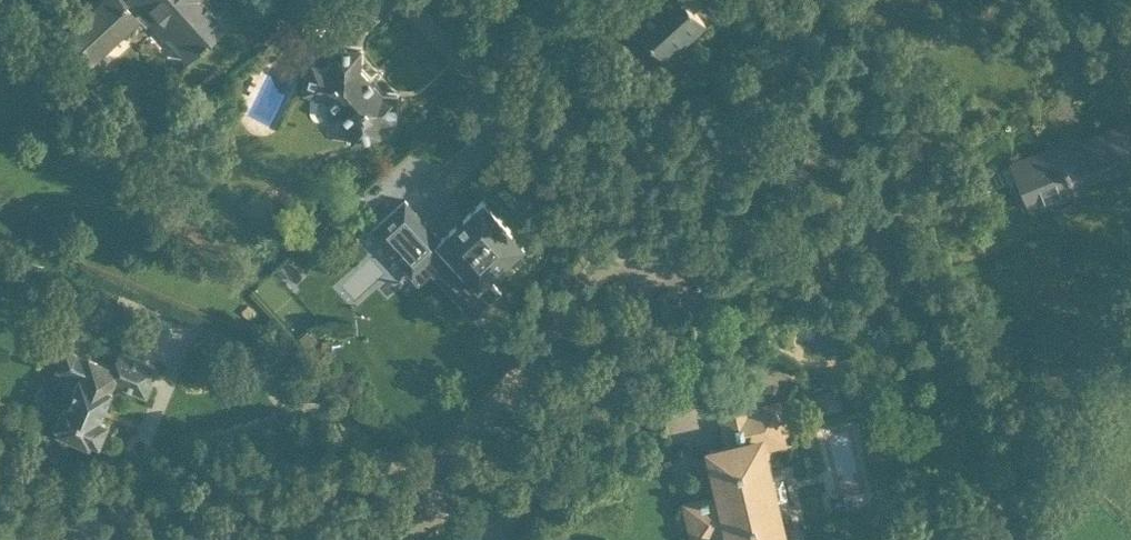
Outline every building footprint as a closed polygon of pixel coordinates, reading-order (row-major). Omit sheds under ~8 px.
[(197,64),(247,17),(231,0),(136,0),(197,64)] [(714,28),(692,0),(672,0),(637,27),(667,65),(714,28)] [(396,121),(396,96),(382,95),(359,68),(360,50),(332,49),(331,70),(312,62),(301,93),(326,100),(348,124),(351,143),(383,137),(379,120),(396,121)] [(9,80),(0,68),(0,87),(9,80)] [(268,103),(253,94),(236,122),(251,131),(268,103)] [(1084,197),(1082,192),(1130,172),(1130,153),(1122,131),(1062,154),(1059,146),(1018,163),(1039,215),(1084,197)] [(478,286),(525,244),(482,198),(436,241),(478,286)] [(282,255),(289,273),(303,267),(296,250),(282,255)] [(369,356),(420,384),(441,346),(459,356),(484,310),(470,302),(467,308),(400,271),(383,300),(414,317),(410,324),(393,314),(369,356)] [(151,394),(165,358),(126,342),(118,362),(68,342),(53,379),(74,388),(56,433),(106,452),(118,421),(106,415),(120,381),(151,394)] [(812,396),(815,416),(845,412),(842,391),(812,396)] [(771,452),(795,446),(785,399),(718,413),(726,449),(705,454),(714,495),(681,502),(690,539),(790,539),(771,452)] [(831,433),(812,438),(819,469),(838,464),(831,433)]
